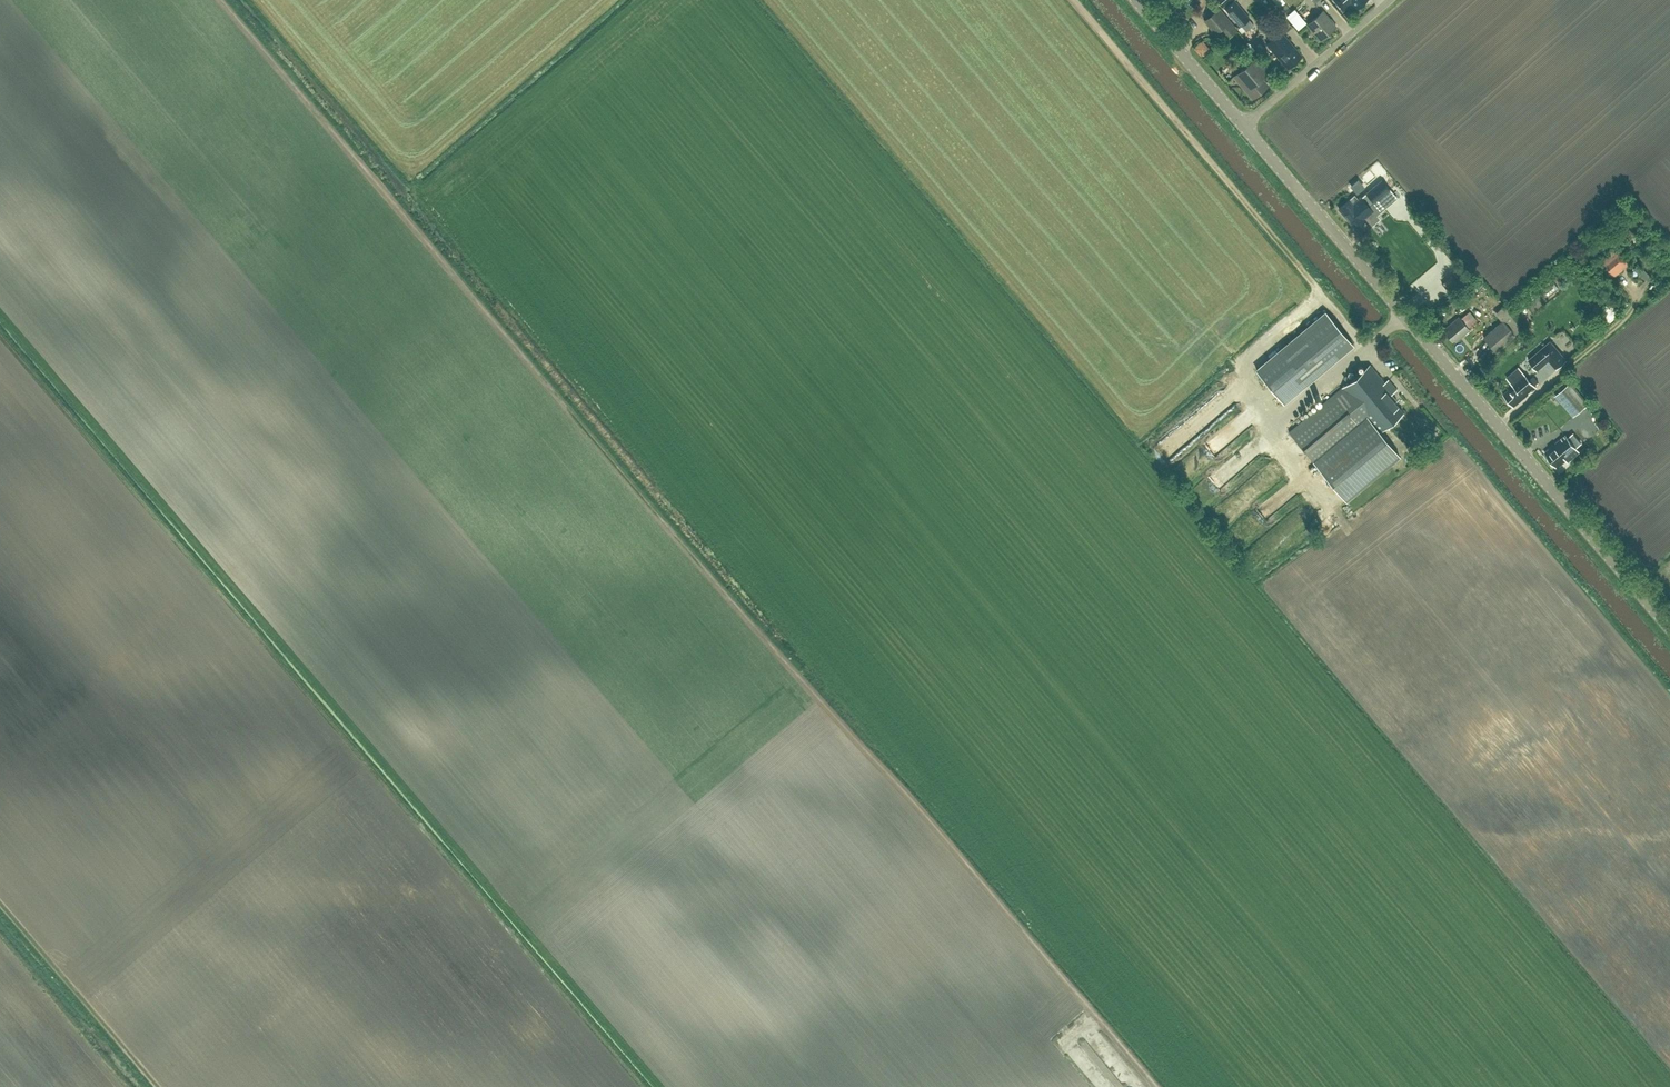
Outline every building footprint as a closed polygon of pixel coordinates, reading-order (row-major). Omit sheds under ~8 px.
[(1234,0),(1233,0),(1225,7),(1240,26),(1249,18),(1234,0)] [(1343,9),(1349,4),(1354,10),(1366,0),(1335,0),(1343,9)] [(1236,28),(1218,8),(1205,19),(1216,31),(1220,28),(1228,36),(1236,28)] [(1321,40),(1335,27),(1322,11),(1307,24),(1321,40)] [(1302,55),(1281,31),(1266,44),(1287,68),(1302,55)] [(1255,57),(1240,70),(1234,76),(1252,98),(1267,85),(1261,78),(1268,72),(1255,57)] [(1354,225),(1372,210),(1367,202),(1372,198),(1374,202),(1390,189),(1382,180),(1358,199),(1354,194),(1339,207),(1354,225)] [(1635,234),(1629,227),(1622,233),(1629,240),(1635,234)] [(1619,248),(1617,250),(1616,251),(1613,248),(1609,252),(1611,254),(1603,260),(1615,275),(1623,269),(1623,268),(1630,262),(1619,248)] [(1465,276),(1459,270),(1438,288),(1444,294),(1465,276)] [(1490,307),(1496,315),(1508,307),(1502,299),(1490,307)] [(1470,308),(1463,313),(1470,324),(1478,319),(1470,308)] [(1325,310),(1255,368),(1284,403),(1354,345),(1325,310)] [(1445,331),(1452,339),(1454,338),(1455,341),(1470,329),(1460,316),(1444,328),(1446,330),(1445,331)] [(1503,320),(1483,337),(1496,351),(1515,334),(1503,320)] [(1551,340),(1528,359),(1537,369),(1549,359),(1556,368),(1567,359),(1551,340)] [(1288,432),(1339,491),(1392,446),(1379,431),(1403,411),(1395,401),(1397,400),(1391,393),(1397,389),(1388,379),(1385,382),(1370,364),(1288,432)] [(1513,385),(1503,394),(1513,406),(1529,393),(1528,392),(1531,390),(1536,386),(1524,373),(1512,383),(1513,385)] [(1569,383),(1555,394),(1574,416),(1587,404),(1569,383)] [(1610,441),(1615,437),(1606,426),(1601,430),(1610,441)] [(1569,435),(1579,441),(1583,436),(1572,429),(1569,435)] [(1545,452),(1558,467),(1567,459),(1568,461),(1580,451),(1565,435),(1545,452)] [(1248,464),(1261,451),(1257,446),(1243,459),(1248,464)]
